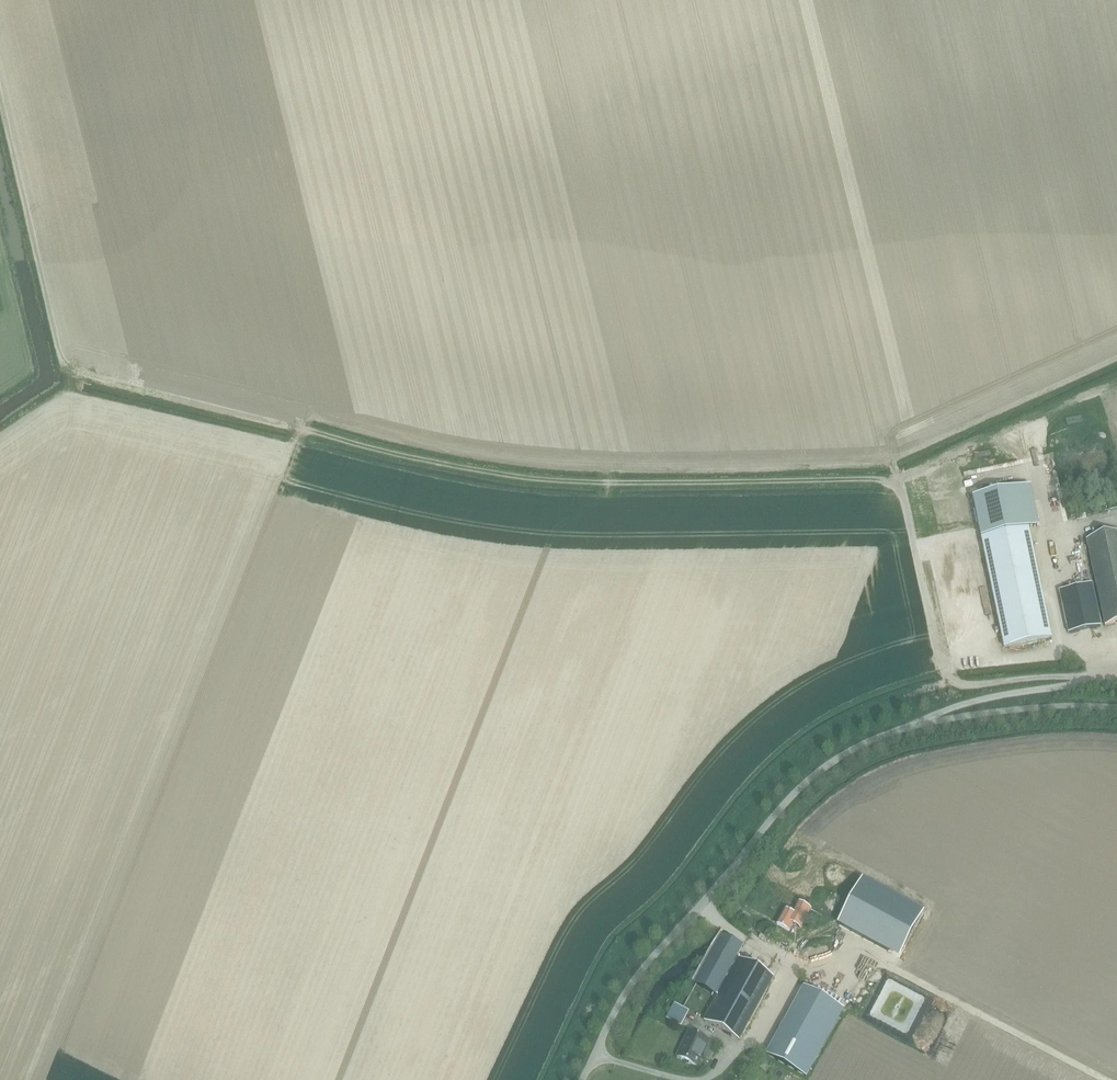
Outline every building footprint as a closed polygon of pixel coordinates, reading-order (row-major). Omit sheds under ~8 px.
[(1020,489),(973,499),(979,528),(1026,518),(1020,489)] [(1116,623),(1116,533),(1088,540),(1107,625),(1116,623)] [(1031,539),(983,549),(983,550),(1001,636),(1004,647),(1051,637),(1031,539)] [(1069,633),(1102,626),(1092,583),(1060,590),(1069,633)] [(862,882),(838,924),(888,951),(911,908),(862,882)] [(785,910),(777,925),(789,931),(793,924),(800,928),(810,910),(798,903),(792,914),(785,910)] [(773,935),(776,929),(766,924),(763,930),(773,935)] [(739,1038),(772,975),(740,959),(742,956),(739,954),(744,945),(723,934),(713,952),(697,982),(718,993),(704,1019),(739,1038)] [(798,993),(767,1054),(804,1075),(837,1015),(798,993)] [(675,1004),(667,1018),(681,1025),(688,1011),(675,1004)] [(715,1043),(700,1036),(689,1031),(678,1056),(697,1064),(703,1050),(710,1053),(715,1043)]
